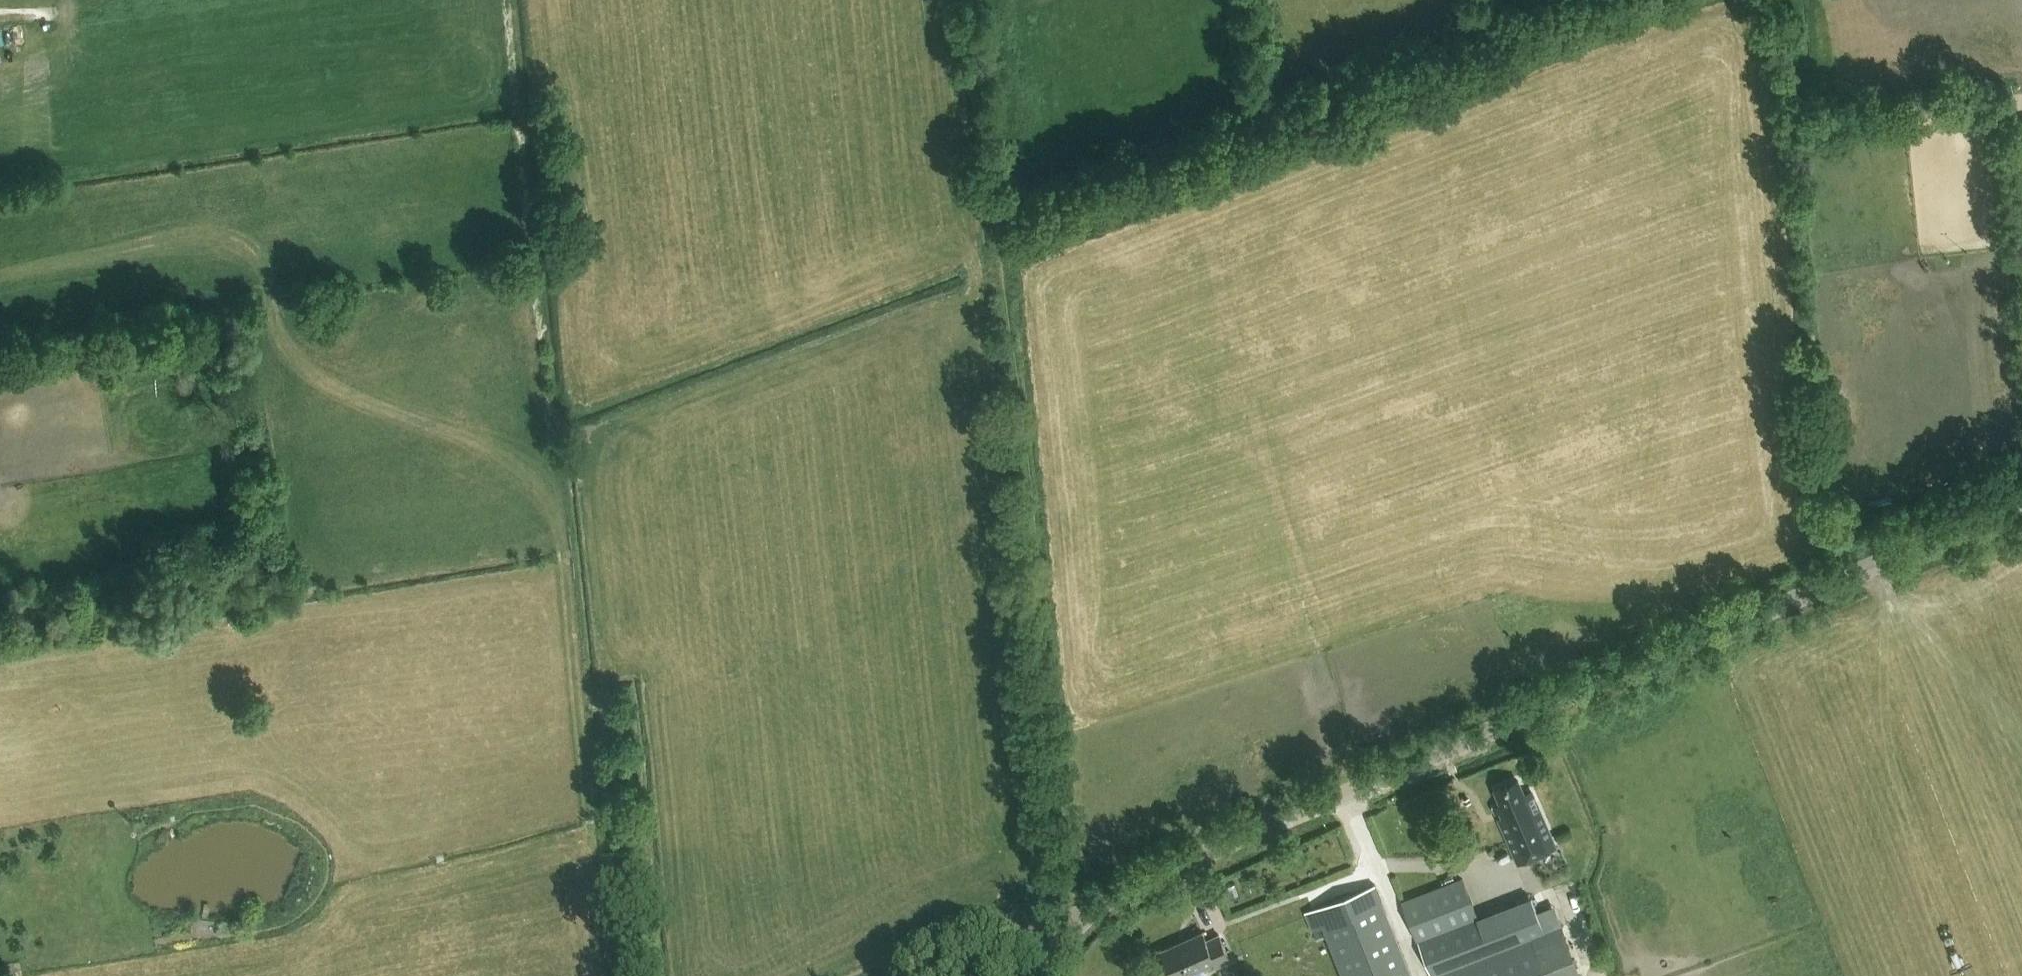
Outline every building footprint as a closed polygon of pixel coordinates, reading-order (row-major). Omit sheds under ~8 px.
[(1521,857),(1559,843),(1537,787),(1529,790),(1524,775),(1501,783),(1507,798),(1500,801),(1521,857)] [(1463,877),(1402,901),(1432,975),(1582,975),(1562,925),(1544,932),(1530,896),(1479,916),(1463,877)] [(1322,927),(1342,975),(1411,975),(1375,885),(1304,913),(1312,932),(1322,927)] [(1231,961),(1219,934),(1207,940),(1203,931),(1162,950),(1173,975),(1183,975),(1209,964),(1211,970),(1231,961)]
